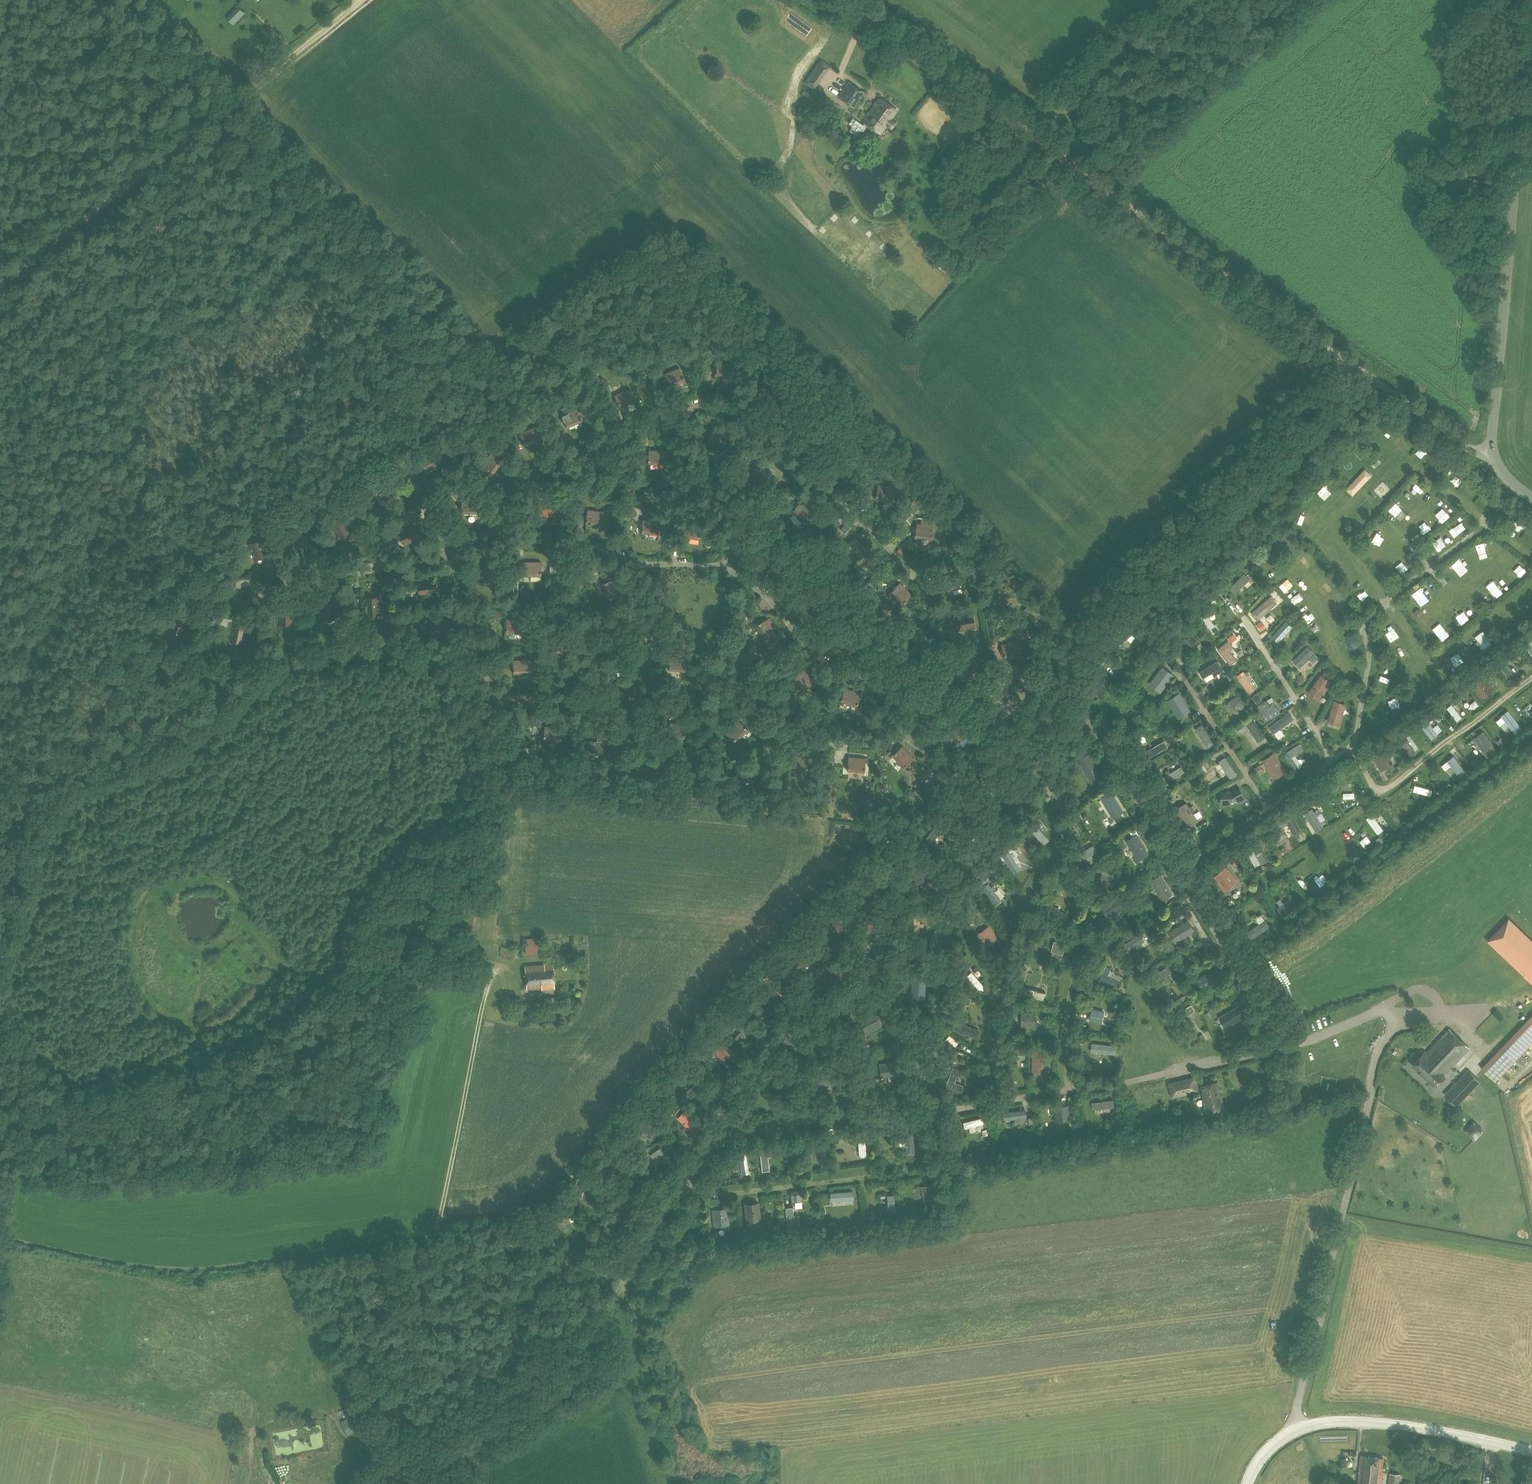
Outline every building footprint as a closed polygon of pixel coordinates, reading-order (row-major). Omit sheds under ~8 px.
[(233,24),(244,13),(237,7),(226,18),(233,24)] [(804,82),(815,90),(818,87),(816,86),(828,69),(830,70),(832,67),(820,58),(804,82)] [(838,96),(854,107),(865,92),(849,81),(838,96)] [(850,131),(856,135),(859,131),(862,133),(868,125),(880,134),(886,125),(891,129),(895,123),(890,119),(897,110),(880,98),(863,121),(865,123),(863,125),(856,120),(856,121),(853,119),(849,124),(852,126),(851,126),(853,127),(850,131)] [(720,347),(716,344),(710,351),(714,354),(720,347)] [(664,374),(669,387),(685,381),(680,368),(664,374)] [(600,377),(594,373),(590,379),(596,383),(600,377)] [(614,395),(619,408),(635,401),(630,389),(614,395)] [(554,410),(548,405),(544,411),(549,415),(554,410)] [(561,415),(566,428),(582,421),(577,408),(561,415)] [(1389,421),(1382,429),(1390,435),(1397,428),(1389,421)] [(519,434),(525,446),(540,439),(535,426),(519,434)] [(660,435),(666,443),(671,440),(666,431),(660,435)] [(1396,439),(1406,449),(1413,442),(1403,432),(1396,439)] [(437,446),(440,451),(446,448),(443,443),(437,446)] [(648,463),(665,465),(666,451),(649,450),(648,463)] [(504,459),(492,451),(480,468),(492,476),(504,459)] [(741,466),(747,458),(742,455),(736,463),(741,466)] [(881,464),(884,471),(890,468),(886,461),(881,464)] [(1346,489),(1353,496),(1372,476),(1365,469),(1346,489)] [(376,485),(383,498),(398,490),(392,478),(376,485)] [(875,498),(892,502),(894,488),(878,485),(875,498)] [(1330,501),(1336,494),(1328,486),(1321,492),(1330,501)] [(1475,499),(1480,490),(1475,487),(1470,496),(1475,499)] [(620,495),(618,488),(609,489),(611,496),(620,495)] [(461,513),(479,513),(479,500),(462,499),(461,513)] [(791,511),(803,523),(813,513),(801,501),(791,511)] [(538,517),(555,519),(557,505),(540,504),(538,517)] [(1392,514),(1403,519),(1407,509),(1396,504),(1392,514)] [(632,507),(626,511),(631,518),(637,514),(632,507)] [(586,523),(603,525),(605,512),(587,509),(586,523)] [(841,513),(837,509),(831,516),(835,519),(841,513)] [(1314,514),(1305,521),(1314,530),(1322,522),(1314,514)] [(1515,523),(1522,530),(1529,523),(1521,516),(1515,523)] [(1457,526),(1465,533),(1472,525),(1464,518),(1457,526)] [(641,533),(659,534),(660,521),(643,519),(641,533)] [(333,526),(339,542),(352,537),(346,521),(333,526)] [(682,537),(699,539),(701,526),(684,523),(682,537)] [(914,537),(931,539),(933,526),(916,523),(914,537)] [(846,524),(840,529),(845,534),(851,528),(846,524)] [(399,532),(404,544),(420,537),(414,525),(399,532)] [(1378,526),(1372,534),(1384,542),(1389,535),(1378,526)] [(248,544),(256,560),(268,554),(261,538),(248,544)] [(846,547),(858,560),(868,550),(855,538),(846,547)] [(1483,561),(1491,553),(1483,544),(1474,552),(1483,561)] [(1461,560),(1453,568),(1461,576),(1469,569),(1461,560)] [(524,576),(541,576),(541,562),(524,562),(524,576)] [(1244,574),(1230,589),(1235,593),(1249,578),(1244,574)] [(602,583),(607,599),(620,595),(615,578),(602,583)] [(417,582),(420,596),(437,593),(434,579),(417,582)] [(889,592),(902,604),(911,594),(899,582),(889,592)] [(1416,594),(1424,606),(1433,601),(1425,588),(1416,594)] [(1363,589),(1359,595),(1368,600),(1371,595),(1363,589)] [(787,602),(794,594),(791,591),(783,598),(787,602)] [(1277,603),(1271,596),(1251,613),(1257,620),(1277,603)] [(365,598),(366,615),(380,614),(379,597),(365,598)] [(1036,623),(1040,619),(1043,616),(1030,604),(1023,611),(1036,623)] [(278,606),(279,624),(293,623),(292,605),(278,606)] [(748,614),(746,616),(749,620),(755,614),(752,610),(747,614),(748,614)] [(1209,611),(1204,615),(1213,629),(1218,626),(1209,611)] [(955,616),(957,630),(975,627),(972,613),(955,616)] [(1053,624),(1044,615),(1043,616),(1040,619),(1049,628),(1053,624)] [(1297,619),(1293,616),(1289,620),(1293,624),(1297,619)] [(428,621),(431,635),(449,631),(446,618),(428,621)] [(506,632),(523,633),(524,619),(507,618),(506,632)] [(755,624),(762,640),(775,634),(768,618),(755,624)] [(1293,627),(1286,621),(1272,636),(1279,643),(1293,627)] [(230,639),(243,642),(247,625),(234,622),(230,639)] [(603,626),(608,643),(622,638),(616,622),(603,626)] [(1257,625),(1261,630),(1266,627),(1261,622),(1257,625)] [(1121,646),(1136,629),(1130,624),(1115,640),(1121,646)] [(1387,632),(1393,644),(1402,640),(1397,628),(1387,632)] [(1181,641),(1191,651),(1200,642),(1190,632),(1181,641)] [(1488,632),(1478,636),(1484,648),(1493,643),(1488,632)] [(1228,638),(1231,642),(1236,638),(1233,634),(1228,638)] [(1529,639),(1524,643),(1531,654),(1531,642),(1529,639)] [(1233,648),(1234,647),(1229,640),(1217,648),(1230,665),(1237,659),(1232,652),(1235,650),(1233,648)] [(1001,645),(1004,658),(1021,654),(1018,641),(1001,645)] [(1300,668),(1315,653),(1308,646),(1293,661),(1300,668)] [(1405,654),(1401,657),(1407,665),(1411,662),(1405,654)] [(668,669),(685,671),(687,657),(670,656),(668,669)] [(513,660),(514,673),(531,673),(530,659),(513,660)] [(1224,671),(1218,661),(1199,672),(1203,678),(1218,669),(1220,673),(1224,671)] [(1149,684),(1161,693),(1175,675),(1163,666),(1149,684)] [(792,679),(805,690),(814,680),(801,668),(792,679)] [(1323,674),(1327,677),(1331,672),(1327,669),(1323,674)] [(1119,672),(1114,677),(1120,682),(1125,677),(1119,672)] [(1237,676),(1248,694),(1255,689),(1243,672),(1237,676)] [(1332,682),(1322,674),(1308,693),(1318,700),(1332,682)] [(1493,691),(1482,678),(1473,686),(1484,698),(1493,691)] [(840,701),(856,706),(861,693),(845,688),(840,701)] [(1167,700),(1179,719),(1191,712),(1179,692),(1167,700)] [(1259,695),(1254,698),(1257,703),(1262,700),(1259,695)] [(1236,697),(1230,700),(1230,701),(1229,701),(1228,705),(1228,706),(1231,711),(1237,713),(1243,710),(1245,704),(1242,699),(1236,697)] [(1281,712),(1274,701),(1269,704),(1267,700),(1257,706),(1266,722),(1281,712)] [(1334,700),(1327,722),(1339,726),(1346,704),(1334,700)] [(1461,721),(1466,718),(1455,703),(1450,707),(1461,721)] [(1508,710),(1501,716),(1516,734),(1523,728),(1508,710)] [(1270,727),(1274,733),(1293,719),(1289,713),(1270,727)] [(1266,737),(1253,717),(1245,722),(1258,742),(1266,737)] [(1433,727),(1425,717),(1420,722),(1432,738),(1438,733),(1437,733),(1433,727)] [(726,732),(737,742),(748,729),(738,720),(726,732)] [(946,730),(957,743),(968,734),(957,721),(946,730)] [(667,736),(684,737),(686,724),(668,722),(667,736)] [(1196,728),(1207,746),(1213,743),(1202,724),(1196,728)] [(543,739),(560,742),(562,728),(545,726),(543,739)] [(1482,732),(1474,738),(1487,757),(1493,753),(1489,746),(1491,744),(1482,732)] [(1399,740),(1410,756),(1416,752),(1404,736),(1399,740)] [(1165,742),(1145,753),(1148,758),(1168,747),(1165,742)] [(1136,747),(1139,752),(1144,749),(1141,743),(1136,747)] [(1299,744),(1284,753),(1296,770),(1303,766),(1296,755),(1304,750),(1299,744)] [(892,754),(903,767),(913,758),(902,745),(892,754)] [(1262,760),(1274,779),(1287,771),(1274,752),(1262,760)] [(1383,752),(1373,758),(1381,772),(1391,766),(1383,752)] [(789,768),(806,771),(809,757),(792,754),(789,768)] [(1079,760),(1090,779),(1100,773),(1088,754),(1079,760)] [(1454,755),(1448,761),(1462,778),(1468,773),(1454,755)] [(847,770),(864,772),(866,758),(849,756),(847,770)] [(1226,758),(1220,762),(1232,779),(1237,775),(1226,758)] [(1472,763),(1475,767),(1481,762),(1478,758),(1472,763)] [(1263,771),(1260,766),(1254,769),(1258,774),(1263,771)] [(1163,778),(1166,783),(1185,772),(1182,767),(1163,778)] [(1219,773),(1211,775),(1213,781),(1221,779),(1219,773)] [(983,774),(976,781),(992,797),(999,791),(983,774)] [(1164,783),(1158,786),(1162,791),(1167,789),(1164,783)] [(951,795),(959,803),(970,792),(962,785),(951,795)] [(1005,786),(996,797),(1001,801),(1011,791),(1005,786)] [(1058,787),(1052,791),(1066,812),(1072,808),(1058,787)] [(1221,792),(1221,805),(1232,805),(1232,801),(1237,800),(1238,803),(1247,798),(1240,787),(1232,792),(1221,792)] [(913,798),(919,805),(921,802),(922,803),(926,799),(916,788),(909,794),(913,798)] [(1173,796),(1170,790),(1164,793),(1167,800),(1173,796)] [(1102,798),(1113,817),(1123,811),(1111,793),(1102,798)] [(1176,809),(1187,828),(1198,821),(1187,802),(1176,809)] [(1313,809),(1305,815),(1316,831),(1324,826),(1318,816),(1319,815),(1316,811),(1315,812),(1313,809)] [(1302,830),(1291,812),(1279,819),(1283,827),(1288,824),(1294,835),(1298,832),(1302,830)] [(1380,834),(1388,828),(1376,812),(1367,818),(1380,834)] [(926,838),(932,842),(940,831),(947,836),(951,830),(938,820),(926,838)] [(1026,826),(1042,844),(1047,839),(1031,821),(1026,826)] [(1127,840),(1138,859),(1148,854),(1137,835),(1127,840)] [(1380,837),(1375,840),(1379,846),(1384,842),(1380,837)] [(1079,854),(1086,865),(1094,860),(1095,862),(1102,859),(1093,845),(1079,854)] [(1255,846),(1249,849),(1259,868),(1265,864),(1255,846)] [(1008,851),(1002,855),(1013,873),(1020,869),(1008,851)] [(916,882),(935,877),(932,865),(926,867),(924,861),(911,864),(916,882)] [(1225,891),(1237,882),(1226,868),(1214,877),(1225,891)] [(1151,880),(1163,899),(1172,893),(1161,875),(1151,880)] [(1121,897),(1103,909),(1107,916),(1126,904),(1121,897)] [(1280,899),(1276,901),(1280,906),(1278,908),(1282,914),(1297,903),(1292,897),(1283,903),(1280,899)] [(1067,915),(1050,903),(1045,910),(1062,921),(1067,915)] [(464,930),(472,931),(474,907),(466,906),(464,930)] [(831,928),(841,933),(850,914),(840,909),(831,928)] [(908,933),(922,933),(923,926),(919,926),(919,915),(908,915),(908,933)] [(1524,975),(1531,968),(1531,940),(1509,918),(1488,941),(1524,975)] [(1168,932),(1175,943),(1196,931),(1189,920),(1168,932)] [(1246,932),(1251,939),(1270,926),(1266,920),(1246,932)] [(976,935),(984,948),(997,939),(988,927),(976,935)] [(1056,941),(1053,951),(1054,952),(1052,958),(1061,960),(1063,954),(1064,954),(1066,944),(1068,937),(1058,935),(1056,941)] [(860,951),(866,955),(871,945),(876,948),(879,942),(868,936),(860,951)] [(1140,936),(1127,944),(1130,950),(1144,942),(1140,936)] [(525,938),(526,954),(538,953),(537,937),(525,938)] [(793,960),(804,972),(819,958),(813,952),(805,960),(800,954),(793,960)] [(1022,965),(1025,970),(1030,966),(1028,961),(1022,965)] [(543,987),(543,989),(556,987),(553,964),(525,966),(527,988),(543,987)] [(1148,979),(1152,985),(1172,972),(1168,966),(1148,979)] [(1118,987),(1120,982),(1107,976),(1110,969),(1106,967),(1100,979),(1118,987)] [(1196,979),(1203,990),(1224,978),(1217,967),(1196,979)] [(449,972),(451,980),(467,976),(464,968),(449,972)] [(430,977),(432,985),(445,982),(443,973),(430,977)] [(972,978),(977,984),(981,981),(976,975),(972,978)] [(911,976),(912,994),(921,994),(921,976),(911,976)] [(982,991),(986,988),(982,981),(977,985),(982,991)] [(834,1011),(847,996),(844,993),(849,988),(843,984),(836,992),(839,994),(829,1006),(834,1011)] [(1179,998),(1182,1004),(1189,1000),(1186,994),(1179,998)] [(1219,1017),(1226,1028),(1246,1016),(1239,1004),(1219,1017)] [(1194,1011),(1191,1005),(1172,1015),(1176,1021),(1194,1011)] [(865,1014),(868,1018),(874,1013),(871,1009),(865,1014)] [(1090,1020),(1102,1022),(1104,1011),(1092,1009),(1090,1020)] [(1037,1015),(1022,1014),(1021,1023),(1036,1024),(1037,1015)] [(1495,1082),(1531,1044),(1531,1015),(1481,1068),(1495,1082)] [(866,1042),(887,1035),(883,1023),(862,1029),(866,1042)] [(957,1023),(955,1031),(976,1038),(979,1030),(957,1023)] [(779,1037),(791,1048),(799,1039),(787,1028),(779,1037)] [(1427,1052),(1426,1051),(1412,1065),(1435,1087),(1446,1076),(1444,1075),(1470,1048),(1449,1028),(1427,1052)] [(721,1041),(726,1045),(730,1041),(725,1037),(721,1041)] [(714,1038),(707,1044),(723,1060),(729,1054),(714,1038)] [(1092,1044),(1092,1052),(1115,1054),(1116,1046),(1092,1044)] [(1007,1060),(1026,1059),(1025,1048),(1007,1049),(1007,1060)] [(1464,1058),(1473,1069),(1483,1061),(1475,1050),(1464,1058)] [(879,1064),(881,1077),(901,1075),(898,1054),(891,1055),(892,1062),(879,1064)] [(772,1079),(774,1084),(782,1082),(776,1063),(768,1066),(771,1073),(760,1076),(761,1082),(772,1079)] [(945,1086),(961,1091),(964,1085),(954,1082),(959,1069),(952,1067),(945,1086)] [(1444,1094),(1457,1106),(1481,1081),(1468,1069),(1444,1094)] [(816,1074),(818,1086),(835,1083),(833,1071),(816,1074)] [(1168,1082),(1172,1098),(1199,1091),(1195,1076),(1168,1082)] [(684,1093),(688,1097),(693,1093),(696,1096),(701,1092),(698,1089),(705,1082),(701,1078),(684,1093)] [(1201,1085),(1208,1113),(1223,1109),(1220,1096),(1222,1096),(1218,1081),(1210,1083),(1201,1085)] [(672,1089),(668,1092),(674,1098),(677,1094),(672,1089)] [(1093,1103),(1093,1110),(1114,1107),(1113,1100),(1093,1103)] [(1054,1107),(1057,1122),(1071,1120),(1069,1105),(1054,1107)] [(1027,1110),(1005,1113),(1006,1121),(1028,1118),(1027,1110)] [(681,1118),(692,1131),(699,1125),(687,1112),(681,1118)] [(635,1119),(649,1138),(655,1134),(641,1114),(635,1119)] [(969,1130),(987,1124),(986,1119),(967,1125),(969,1130)] [(905,1140),(906,1154),(915,1154),(913,1131),(894,1133),(894,1141),(905,1140)] [(837,1133),(831,1138),(835,1142),(840,1138),(837,1133)] [(650,1154),(654,1161),(665,1153),(670,1160),(676,1155),(667,1142),(650,1154)] [(760,1146),(762,1171),(769,1170),(766,1145),(760,1146)] [(826,1148),(813,1150),(816,1163),(821,1162),(821,1163),(822,1166),(828,1165),(826,1148)] [(739,1154),(742,1174),(749,1173),(746,1153),(739,1154)] [(624,1171),(601,1167),(600,1175),(617,1178),(616,1183),(622,1184),(624,1171)] [(921,1187),(926,1208),(941,1204),(935,1183),(921,1187)] [(623,1191),(619,1201),(636,1207),(640,1197),(623,1191)] [(853,1192),(830,1193),(831,1200),(853,1199),(853,1192)] [(898,1197),(889,1198),(892,1212),(900,1211),(898,1197)] [(744,1203),(746,1221),(761,1219),(759,1202),(744,1203)] [(711,1209),(713,1227),(730,1225),(728,1207),(711,1209)] [(786,1208),(788,1233),(795,1232),(795,1223),(800,1222),(800,1215),(794,1215),(793,1207),(786,1208)] [(685,1231),(692,1221),(686,1217),(684,1220),(681,1218),(680,1221),(677,1219),(668,1233),(675,1238),(681,1228),(685,1231)] [(545,1234),(551,1245),(557,1242),(547,1225),(533,1233),(536,1239),(545,1234)] [(776,1233),(782,1229),(778,1225),(773,1229),(776,1233)] [(590,1266),(598,1273),(606,1264),(597,1257),(590,1266)] [(341,1421),(347,1433),(368,1424),(362,1411),(341,1421)] [(1384,1458),(1361,1456),(1358,1483),(1381,1483),(1384,1458)] [(1402,1476),(1400,1476),(1400,1474),(1390,1472),(1388,1483),(1402,1483),(1402,1476)]
